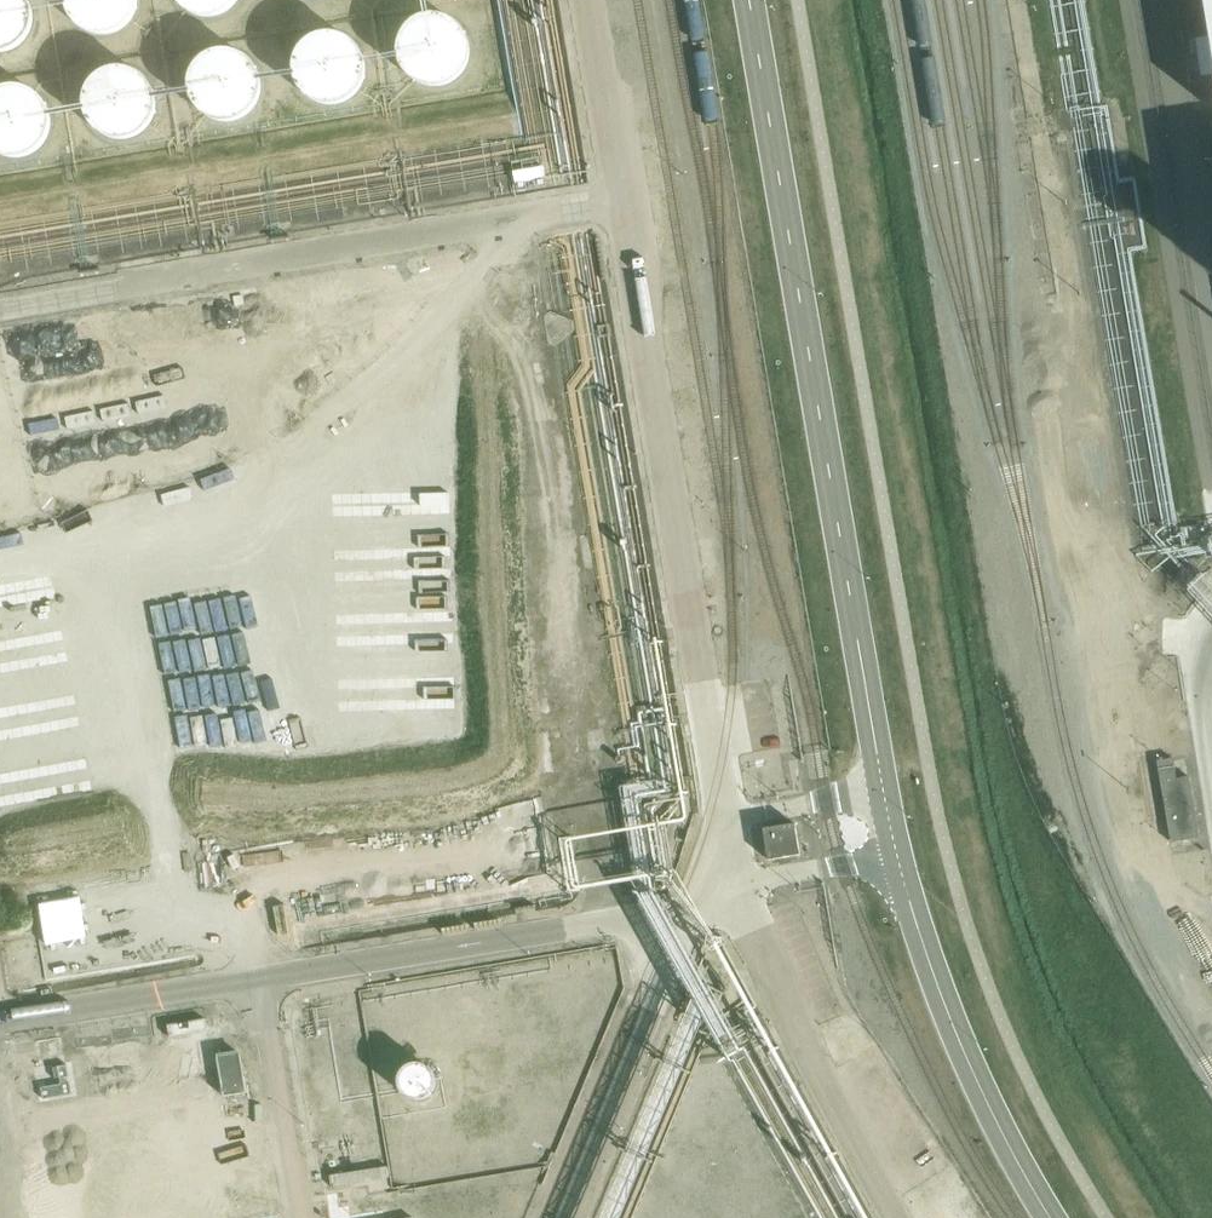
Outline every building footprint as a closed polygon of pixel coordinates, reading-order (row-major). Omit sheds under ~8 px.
[(11,46),(34,21),(32,0),(0,0),(0,46),(11,46)] [(57,10),(79,37),(110,39),(133,14),(132,0),(59,0),(57,10)] [(189,12),(220,13),(233,0),(180,0),(189,12)] [(1211,51),(1211,0),(1204,0),(1211,51)] [(403,23),(397,51),(419,79),(450,80),(473,55),(470,26),(450,8),(422,7),(403,23)] [(300,42),(295,71),(316,99),(347,100),(371,75),(368,45),(348,27),(319,27),(300,42)] [(193,57),(187,85),(209,113),(240,114),(263,89),(260,60),(240,42),(212,41),(193,57)] [(89,75),(83,104),(104,131),(136,133),(159,108),(156,78),(136,60),(108,60),(89,75)] [(29,152),(52,127),(49,98),(29,79),(1,79),(0,80),(0,151),(29,152)] [(1173,760),(1157,763),(1170,841),(1198,837),(1188,777),(1176,779),(1173,760)] [(761,766),(751,768),(752,776),(763,774),(761,766)] [(801,856),(795,825),(764,830),(769,861),(801,856)] [(248,1094),(241,1053),(218,1057),(225,1098),(248,1094)] [(437,1069),(431,1066),(424,1064),(418,1065),(411,1068),(407,1073),(404,1079),(403,1086),(404,1093),(408,1098),(413,1103),(419,1105),(426,1106),(432,1104),(438,1100),(442,1094),(444,1088),(444,1081),(441,1075),(437,1069)]
